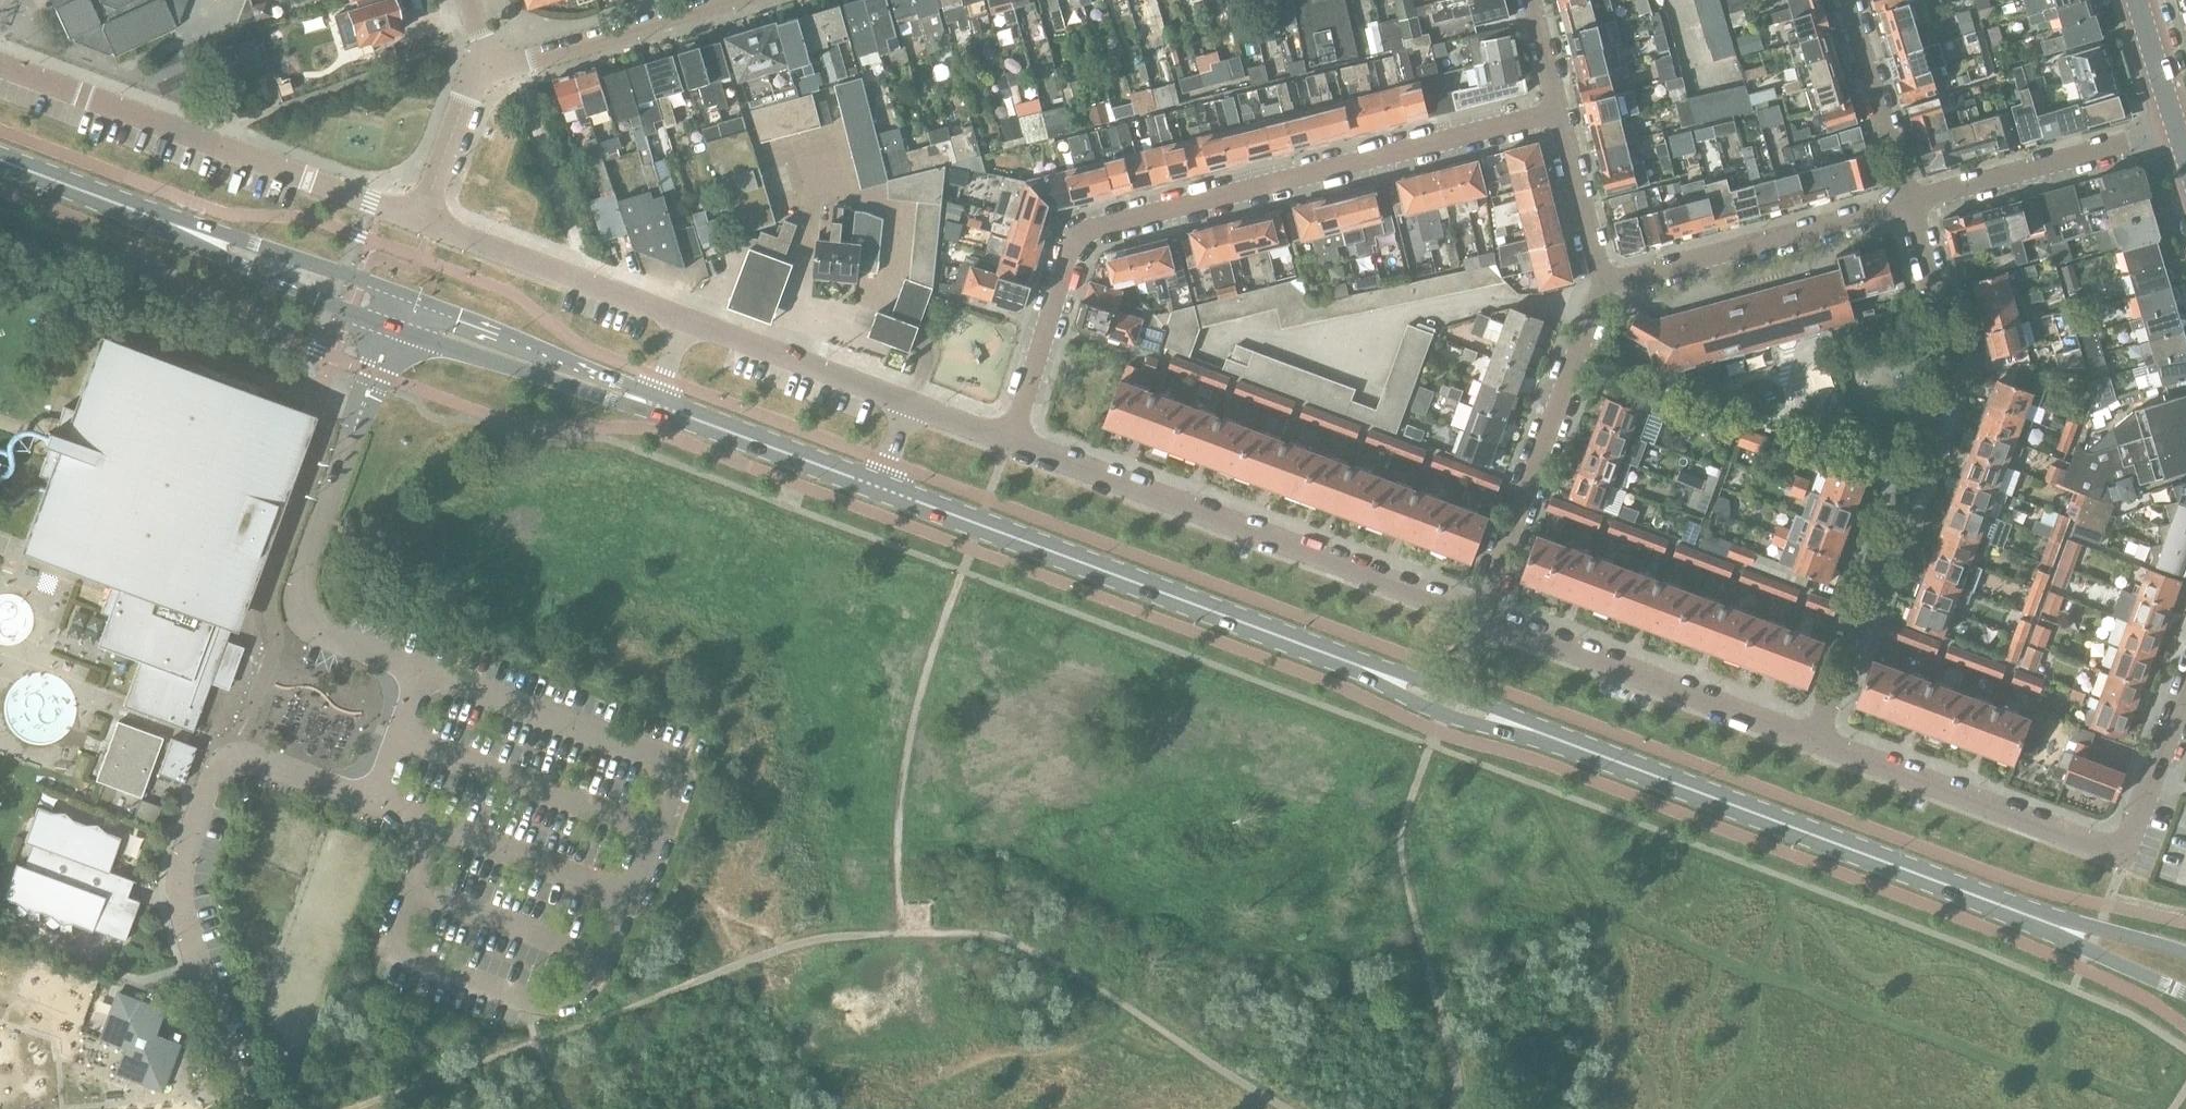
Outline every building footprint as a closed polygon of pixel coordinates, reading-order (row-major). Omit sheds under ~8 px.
[(50,0),(68,39),(72,37),(74,41),(108,54),(112,52),(113,56),(176,27),(174,23),(178,21),(186,0),(51,0),(50,0)] [(234,25),(255,19),(256,19),(251,5),(250,0),(244,0),(234,25)] [(394,3),(392,2),(391,0),(354,0),(357,8),(333,15),(338,31),(326,35),(327,39),(288,50),(295,70),(334,58),(331,47),(354,40),(356,44),(358,44),(370,41),(370,42),(388,37),(388,35),(399,31),(396,20),(397,19),(396,16),(397,14),(394,3)] [(859,55),(880,49),(864,0),(855,0),(843,4),(859,55)] [(880,49),(881,55),(892,52),(888,38),(897,35),(887,0),(864,0),(880,49)] [(913,0),(891,0),(898,23),(909,20),(914,36),(923,33),(913,0)] [(923,33),(929,53),(938,50),(936,41),(940,40),(944,29),(936,0),(913,0),(923,33)] [(962,0),(940,0),(948,24),(957,21),(959,28),(970,25),(962,0)] [(970,25),(972,33),(981,30),(976,15),(989,11),(985,0),(962,0),(970,25)] [(1015,6),(1013,0),(990,0),(994,13),(1004,10),(1008,25),(1019,21),(1015,6)] [(1057,28),(1066,25),(1059,0),(1049,0),(1057,28)] [(1082,0),(1069,0),(1071,9),(1084,5),(1082,0)] [(1130,2),(1138,30),(1150,26),(1142,0),(1136,0),(1130,2)] [(1277,27),(1297,22),(1292,0),(1271,0),(1277,27)] [(1310,56),(1317,55),(1319,64),(1357,55),(1345,0),(1297,0),(1310,56)] [(1415,17),(1431,13),(1483,0),(1442,0),(1414,7),(1412,0),(1403,0),(1394,2),(1395,5),(1399,21),(1415,17)] [(1431,13),(1434,23),(1471,14),(1474,25),(1508,17),(1504,0),(1483,0),(1431,13)] [(1590,1),(1590,0),(1558,0),(1560,10),(1590,2),(1590,1)] [(1560,10),(1566,33),(1596,25),(1614,20),(1609,0),(1594,0),(1590,1),(1590,2),(1560,10)] [(1638,14),(1650,11),(1647,0),(1634,0),(1638,14)] [(1697,13),(1720,5),(1719,0),(1696,0),(1693,1),(1697,13)] [(1730,13),(1747,7),(1744,0),(1726,0),(1730,13)] [(1792,17),(1822,8),(1819,0),(1787,0),(1789,7),(1771,13),(1774,22),(1792,17)] [(1878,12),(1914,0),(1874,0),(1877,12),(1878,12)] [(1885,34),(1915,25),(1912,15),(1930,10),(1929,6),(1940,3),(1939,0),(1914,0),(1878,12),(1885,34)] [(1978,10),(1991,6),(1989,0),(1975,0),(1978,10)] [(2026,5),(2029,14),(2078,0),(2041,0),(2026,5)] [(2029,14),(2027,15),(2030,24),(2057,16),(2061,27),(2094,18),(2093,15),(2095,14),(2092,2),(2090,3),(2089,0),(2078,0),(2029,14)] [(255,19),(269,15),(265,1),(251,5),(256,19),(255,19)] [(839,5),(819,11),(839,79),(851,75),(849,67),(848,67),(845,58),(844,58),(839,42),(849,39),(839,5)] [(1720,5),(1697,13),(1700,25),(1724,17),(1720,5)] [(1994,5),(1991,6),(1978,10),(1977,10),(1980,19),(1997,14),(1994,5)] [(1792,17),(1796,30),(1786,34),(1789,44),(1799,41),(1829,31),(1822,8),(1792,17)] [(1970,9),(1957,13),(1963,36),(1976,32),(1974,25),(1970,9)] [(798,17),(809,51),(821,48),(826,64),(827,69),(815,72),(818,85),(839,79),(819,11),(798,17)] [(1232,30),(1228,13),(1214,16),(1218,33),(1232,30)] [(1650,16),(1654,34),(1665,31),(1659,14),(1650,16)] [(815,72),(809,51),(798,17),(777,24),(790,68),(801,64),(804,76),(793,80),(798,97),(811,93),(811,92),(820,90),(818,85),(815,72)] [(1412,50),(1430,45),(1427,34),(1420,36),(1415,17),(1399,21),(1400,27),(1403,38),(1405,49),(1411,48),(1412,50)] [(1700,25),(1704,37),(1728,29),(1724,17),(1700,25)] [(2096,17),(2094,18),(2061,27),(2062,31),(2040,38),(2045,53),(2100,37),(2098,29),(2100,28),(2096,17)] [(1367,23),(1368,27),(1365,28),(1371,53),(1384,50),(1377,20),(1367,23)] [(1885,34),(1892,56),(1922,47),(1918,34),(1928,31),(1926,22),(1915,25),(1885,34)] [(777,24),(728,39),(741,83),(747,101),(750,110),(764,107),(776,103),(788,100),(798,97),(793,80),(790,68),(777,24)] [(1572,55),(1602,47),(1596,25),(1566,33),(1572,55)] [(1992,45),(2002,42),(1997,25),(1986,28),(1992,45)] [(1648,29),(1638,32),(1639,38),(1650,35),(1648,29)] [(1708,48),(1709,48),(1731,41),(1728,29),(1704,37),(1708,48)] [(1665,31),(1654,34),(1652,35),(1656,53),(1669,50),(1665,31)] [(1736,37),(1741,55),(1763,49),(1758,31),(1736,37)] [(1829,31),(1799,41),(1806,63),(1836,53),(1829,31)] [(1979,41),(1976,32),(1963,36),(1962,36),(1964,45),(1979,41)] [(1469,44),(1473,65),(1485,62),(1485,63),(1517,56),(1513,36),(1513,34),(1479,41),(1479,42),(1469,44)] [(1405,49),(1403,38),(1382,43),(1385,54),(1405,49)] [(252,40),(237,45),(244,69),(260,64),(252,40)] [(730,76),(720,41),(700,47),(717,105),(718,110),(728,107),(720,79),(730,76)] [(1731,41),(1709,48),(1713,61),(1735,54),(1731,41)] [(706,108),(717,105),(700,47),(698,48),(697,44),(694,42),(686,45),(684,48),(685,52),(679,54),(690,88),(699,86),(706,108)] [(1443,42),(1430,45),(1433,57),(1446,54),(1443,42)] [(974,44),(965,46),(972,68),(981,66),(974,44)] [(1602,47),(1572,55),(1578,78),(1608,71),(1605,59),(1619,56),(1616,44),(1602,48),(1602,47)] [(1892,56),(1899,79),(1929,70),(1925,56),(1935,53),(1932,44),(1922,47),(1892,56)] [(2105,55),(2105,53),(2102,45),(2067,56),(2074,78),(2109,68),(2108,66),(2110,63),(2108,56),(2105,55)] [(220,50),(225,65),(237,62),(233,46),(232,47),(220,50)] [(1999,66),(2007,64),(2002,49),(1994,51),(1999,66)] [(1427,114),(1419,82),(1412,84),(1405,52),(1391,56),(1408,119),(1417,117),(1418,120),(1428,118),(1427,114)] [(1782,96),(1791,92),(1813,86),(1813,85),(1843,76),(1836,53),(1806,63),(1794,67),(1798,80),(1784,84),(1784,85),(1779,87),(1782,96)] [(646,63),(662,117),(665,127),(675,124),(666,95),(683,90),(673,55),(646,63)] [(1219,61),(1224,82),(1245,76),(1240,55),(1219,61)] [(1380,92),(1389,127),(1398,125),(1397,122),(1408,119),(1391,56),(1382,58),(1390,89),(1380,92)] [(1522,78),(1521,77),(1517,56),(1485,63),(1485,62),(1473,65),(1477,86),(1451,92),(1455,110),(1503,98),(1500,83),(1522,78)] [(1676,78),(1671,56),(1654,60),(1660,82),(1664,81),(1676,78)] [(1195,57),(1186,59),(1189,69),(1198,66),(1195,57)] [(1287,64),(1291,76),(1306,72),(1303,60),(1287,64)] [(1212,70),(1197,74),(1201,88),(1224,82),(1219,61),(1210,63),(1212,70)] [(1353,65),(1369,129),(1379,126),(1380,129),(1389,127),(1380,92),(1370,94),(1365,74),(1369,73),(1367,62),(1353,65)] [(2028,92),(2038,89),(2029,62),(2020,65),(2020,66),(2028,92)] [(651,120),(662,117),(646,63),(625,70),(644,132),(653,130),(651,120)] [(1435,63),(1416,68),(1418,79),(1437,74),(1435,63)] [(1268,80),(1264,64),(1247,68),(1251,84),(1268,80)] [(1342,101),(1351,136),(1359,134),(1359,132),(1369,129),(1353,65),(1339,69),(1342,81),(1347,80),(1351,99),(1342,101)] [(1626,66),(1608,71),(1578,78),(1577,78),(1583,102),(1584,102),(1614,95),(1610,80),(1629,75),(1626,66)] [(1748,80),(1758,77),(1767,75),(1764,66),(1745,71),(1748,80)] [(2010,105),(2010,106),(2020,142),(2024,141),(2024,143),(2035,140),(2034,138),(2041,136),(2035,115),(2028,92),(2020,66),(2011,69),(2021,102),(2010,105)] [(596,67),(575,74),(588,115),(608,109),(605,99),(596,67)] [(2109,68),(2074,78),(2080,101),(2116,91),(2113,80),(2114,77),(2112,71),(2110,70),(2109,68)] [(632,126),(638,148),(648,145),(644,132),(625,70),(605,76),(619,121),(630,118),(633,126),(632,126)] [(1929,70),(1899,79),(1898,79),(1905,102),(1936,93),(1929,70)] [(1319,94),(1330,139),(1341,136),(1341,139),(1351,136),(1342,101),(1331,104),(1323,72),(1314,75),(1319,94)] [(230,91),(225,73),(214,76),(220,94),(230,91)] [(554,80),(563,112),(575,109),(580,125),(590,122),(588,115),(575,74),(554,80)] [(1201,88),(1197,74),(1179,79),(1182,93),(1201,88)] [(1427,114),(1445,110),(1446,109),(1437,74),(1418,79),(1419,82),(1427,114)] [(1959,85),(1969,82),(1966,74),(1956,77),(1959,85)] [(1813,86),(1820,108),(1850,99),(1843,76),(1813,85),(1813,86)] [(1681,77),(1676,78),(1664,81),(1667,91),(1683,87),(1681,77)] [(834,85),(837,98),(864,91),(861,78),(834,85)] [(1061,84),(1067,110),(1085,106),(1078,80),(1061,84)] [(1997,80),(1982,84),(1985,94),(2000,89),(1997,80)] [(1276,84),(1292,148),(1302,146),(1303,149),(1312,146),(1303,111),(1294,114),(1292,107),(1296,106),(1294,97),(1290,98),(1286,82),(1276,84)] [(1010,86),(1018,117),(1024,144),(1049,138),(1045,124),(1039,98),(1021,102),(1017,84),(1010,86)] [(1156,108),(1178,102),(1173,84),(1151,90),(1156,108)] [(1265,121),(1273,156),(1282,154),(1282,151),(1292,148),(1276,84),(1265,86),(1273,119),(1265,121)] [(1748,96),(1744,85),(1730,88),(1737,114),(1752,110),(1751,106),(1748,96)] [(1723,117),(1737,114),(1730,88),(1716,91),(1723,117)] [(1765,102),(1776,99),(1773,88),(1748,96),(1751,106),(1765,102)] [(2035,115),(2048,111),(2041,88),(2038,89),(2028,92),(2035,115)] [(1632,90),(1614,95),(1584,102),(1589,124),(1619,117),(1617,106),(1635,102),(1632,90)] [(837,98),(840,111),(868,104),(864,91),(837,98)] [(1708,120),(1723,117),(1716,91),(1702,95),(1708,120)] [(1960,91),(1951,94),(1907,107),(1912,126),(1914,125),(1945,116),(1942,106),(1962,100),(1960,91)] [(790,110),(802,106),(814,103),(811,93),(798,97),(788,100),(790,110)] [(1303,111),(1312,146),(1321,144),(1320,141),(1330,139),(1319,94),(1309,96),(1312,109),(1303,111)] [(2057,134),(2088,126),(2127,115),(2120,94),(2082,105),(2078,106),(2077,103),(2048,111),(2035,115),(2041,136),(2057,132),(2057,134)] [(1687,98),(1688,100),(1694,124),(1708,120),(1702,95),(1687,98)] [(1231,129),(1220,132),(1229,167),(1239,165),(1238,162),(1248,159),(1250,158),(1242,126),(1240,127),(1232,97),(1223,99),(1231,129)] [(2017,144),(2016,143),(2003,97),(1993,100),(1997,114),(1988,117),(1997,148),(1997,150),(2017,144)] [(1857,122),(1850,99),(1820,108),(1827,131),(1857,122)] [(788,100),(776,103),(785,135),(796,132),(790,110),(788,100)] [(1110,120),(1105,100),(1088,105),(1093,125),(1110,120)] [(1681,127),(1694,124),(1688,100),(1676,103),(1681,127)] [(819,102),(814,103),(820,125),(831,122),(825,101),(819,102)] [(1765,102),(1751,106),(1752,110),(1752,111),(1755,111),(1766,107),(1765,102)] [(773,138),(785,135),(776,103),(764,107),(773,138)] [(814,103),(802,106),(808,128),(820,125),(814,103)] [(1134,114),(1131,103),(1112,108),(1115,118),(1134,114)] [(1229,167),(1220,132),(1211,134),(1203,103),(1193,105),(1195,113),(1198,124),(1209,169),(1219,167),(1220,170),(1229,167)] [(868,104),(840,111),(844,124),(871,117),(868,104)] [(1782,122),(1777,104),(1766,107),(1755,111),(1760,129),(1782,122)] [(1193,105),(1185,107),(1187,115),(1195,113),(1193,105)] [(1245,126),(1242,126),(1250,158),(1264,155),(1264,158),(1273,156),(1265,121),(1255,123),(1251,105),(1241,108),(1245,126)] [(808,128),(802,106),(790,110),(796,132),(808,128)] [(1965,109),(1978,154),(1997,148),(1988,117),(1979,119),(1976,106),(1965,109)] [(764,107),(750,110),(761,142),(773,138),(764,107)] [(1978,154),(1965,109),(1958,111),(1961,124),(1951,127),(1956,140),(1954,141),(1960,159),(1978,154)] [(1190,177),(1182,142),(1172,144),(1164,113),(1155,115),(1170,179),(1181,176),(1182,179),(1190,177)] [(1596,149),(1625,141),(1637,138),(1630,114),(1619,117),(1589,124),(1596,149)] [(1170,179),(1155,115),(1145,117),(1153,149),(1143,152),(1152,186),(1161,184),(1160,182),(1170,179)] [(722,122),(726,136),(746,130),(742,116),(722,122)] [(1941,130),(1948,128),(1945,116),(1914,125),(1918,141),(1917,141),(1921,154),(1938,149),(1937,146),(1941,145),(1938,135),(1943,134),(1941,130)] [(844,124),(847,136),(874,129),(871,117),(844,124)] [(1003,149),(1024,144),(1018,117),(1001,121),(1005,139),(1001,140),(1003,149)] [(1045,124),(1049,138),(1072,132),(1069,118),(1045,124)] [(1733,121),(1711,126),(1714,136),(1714,137),(1736,132),(1733,121)] [(717,123),(717,125),(702,130),(705,143),(726,136),(722,122),(717,123)] [(1116,125),(1132,188),(1142,186),(1143,189),(1152,186),(1143,152),(1133,154),(1126,123),(1116,125)] [(1209,169),(1198,124),(1189,127),(1192,139),(1182,142),(1190,177),(1199,175),(1199,172),(1209,169)] [(1104,161),(1113,196),(1122,194),(1122,191),(1132,188),(1116,125),(1106,128),(1111,147),(1101,149),(1104,161)] [(952,139),(951,136),(948,126),(927,131),(931,145),(952,139)] [(1697,140),(1714,136),(1711,126),(1694,130),(1697,140)] [(1844,160),(1851,189),(1875,183),(1858,126),(1819,138),(1822,148),(1839,144),(1839,143),(1849,140),(1854,157),(1844,160)] [(1794,141),(1811,136),(1809,127),(1791,131),(1794,141)] [(1956,140),(1951,127),(1948,128),(1941,130),(1943,134),(1938,135),(1941,145),(1937,146),(1938,149),(1921,154),(1924,165),(1930,169),(1960,160),(1960,159),(1954,141),(1956,140)] [(847,136),(850,149),(877,142),(874,129),(847,136)] [(754,152),(751,144),(746,130),(726,136),(705,143),(712,165),(754,152)] [(951,136),(952,139),(958,161),(981,155),(974,130),(951,136)] [(1693,130),(1671,132),(1673,153),(1695,151),(1693,130)] [(1077,135),(1093,198),(1103,196),(1104,198),(1113,196),(1104,161),(1094,163),(1087,133),(1077,135)] [(1066,171),(1075,205),(1083,203),(1082,201),(1093,198),(1077,135),(1068,138),(1075,168),(1066,171)] [(618,136),(597,143),(601,153),(601,155),(604,161),(620,156),(618,149),(622,147),(618,136)] [(601,153),(597,143),(596,139),(586,142),(590,157),(601,153)] [(931,145),(925,146),(932,168),(942,166),(958,161),(952,139),(931,145)] [(1601,171),(1631,163),(1625,141),(1596,149),(1601,171)] [(850,149),(853,162),(881,155),(877,142),(850,149)] [(1658,157),(1660,157),(1668,155),(1665,142),(1655,145),(1658,157)] [(1801,143),(1790,146),(1794,159),(1804,156),(1801,143)] [(1484,169),(1486,178),(1544,162),(1542,154),(1540,154),(1537,144),(1505,152),(1507,163),(1484,169)] [(653,162),(648,146),(648,145),(638,148),(651,190),(660,187),(652,162),(653,162)] [(693,170),(686,146),(673,150),(680,174),(693,170)] [(925,146),(905,151),(910,174),(932,168),(925,146)] [(1751,184),(1760,214),(1782,208),(1774,179),(1761,182),(1751,146),(1741,148),(1751,184)] [(1794,159),(1790,146),(1780,149),(1784,162),(1794,159)] [(881,158),(884,167),(887,180),(910,174),(905,151),(881,158)] [(754,152),(712,165),(717,181),(759,168),(754,152)] [(604,161),(601,155),(589,159),(615,233),(627,229),(617,200),(604,161)] [(884,167),(881,158),(881,155),(853,162),(856,174),(884,167)] [(944,166),(969,170),(986,173),(981,155),(958,161),(942,166),(944,166)] [(1668,155),(1660,157),(1662,167),(1671,165),(1668,155)] [(1726,178),(1738,220),(1760,214),(1751,184),(1740,188),(1734,164),(1733,164),(1731,156),(1721,159),(1723,167),(1726,178)] [(670,158),(658,159),(661,189),(673,188),(670,158)] [(1821,166),(1828,195),(1851,189),(1844,160),(1821,166)] [(1465,162),(1456,164),(1467,211),(1476,209),(1473,197),(1485,194),(1477,162),(1465,164),(1465,162)] [(1512,181),(1515,191),(1547,183),(1544,173),(1546,172),(1544,162),(1486,178),(1488,187),(1512,181)] [(1631,163),(1601,171),(1607,194),(1646,184),(1643,172),(1634,175),(1631,163)] [(1447,169),(1437,172),(1448,216),(1467,211),(1456,164),(1446,167),(1447,169)] [(932,168),(910,174),(887,180),(887,182),(888,198),(917,202),(940,204),(942,183),(944,166),(942,166),(932,168)] [(944,166),(942,183),(966,187),(969,170),(944,166)] [(1797,172),(1805,202),(1828,195),(1821,166),(1797,172)] [(2076,199),(2080,213),(2148,195),(2140,169),(2135,166),(2096,177),(2100,192),(2076,199)] [(860,189),(887,182),(887,180),(884,167),(856,174),(860,189)] [(759,168),(717,181),(722,197),(764,185),(759,168)] [(1075,205),(1066,171),(1025,181),(1052,208),(1065,205),(1065,207),(1075,205)] [(1426,172),(1416,174),(1432,238),(1441,236),(1437,219),(1448,216),(1437,172),(1426,174),(1426,172)] [(1774,179),(1782,208),(1805,202),(1797,172),(1774,179)] [(1398,186),(1388,188),(1395,216),(1416,211),(1423,241),(1432,238),(1416,174),(1408,176),(1408,179),(1397,182),(1398,186)] [(1052,208),(1025,181),(1005,175),(1002,186),(1011,189),(1005,210),(1006,210),(1004,215),(1048,228),(1051,219),(1048,218),(1052,208)] [(1708,196),(1716,226),(1738,220),(1726,178),(1705,183),(1708,196)] [(1682,189),(1681,186),(1680,182),(1667,186),(1669,193),(1682,189)] [(1547,183),(1515,191),(1517,201),(1493,207),(1494,216),(1552,202),(1547,183)] [(2080,213),(2076,199),(2072,184),(2059,187),(2067,217),(2080,213)] [(764,185),(722,197),(727,214),(769,201),(764,185)] [(627,229),(634,249),(686,268),(683,260),(673,226),(663,194),(662,194),(660,187),(651,190),(617,200),(627,229)] [(1361,188),(1353,190),(1366,246),(1370,245),(1372,252),(1377,251),(1373,236),(1395,231),(1384,189),(1374,192),(1373,187),(1362,190),(1361,188)] [(2059,187),(2047,191),(2055,220),(2067,217),(2059,187)] [(1366,246),(1353,190),(1343,192),(1344,195),(1333,198),(1341,230),(1352,227),(1359,255),(1372,252),(1370,245),(1366,246)] [(1644,190),(1630,193),(1635,210),(1648,206),(1644,190)] [(2055,220),(2047,191),(2034,194),(2035,196),(2043,224),(2055,220)] [(1635,210),(1630,193),(1609,199),(1611,207),(1622,204),(1625,218),(1614,222),(1621,248),(1626,251),(1645,245),(1635,210)] [(709,198),(712,209),(720,206),(717,195),(709,198)] [(2065,240),(2094,232),(2154,215),(2148,195),(2080,213),(2067,217),(2055,220),(2043,224),(2045,230),(2049,244),(2065,240)] [(1686,202),(1693,232),(1716,226),(1708,196),(1686,202)] [(2035,196),(2019,201),(2029,234),(2045,230),(2043,224),(2035,196)] [(1322,198),(1313,200),(1328,261),(1337,259),(1333,245),(1344,243),(1341,230),(1333,198),(1323,200),(1322,198)] [(2006,204),(1999,206),(2009,240),(2010,239),(2013,251),(2017,264),(2027,261),(2021,236),(2029,234),(2019,201),(2018,201),(2017,199),(2006,202),(2006,204)] [(1285,214),(1288,223),(1292,242),(1313,237),(1319,263),(1328,261),(1313,200),(1304,202),(1305,205),(1294,208),(1295,211),(1285,214)] [(730,224),(749,228),(754,229),(775,223),(769,201),(727,214),(730,224)] [(964,206),(947,201),(946,220),(959,223),(964,206)] [(917,202),(916,213),(939,215),(940,204),(917,202)] [(1554,202),(1552,202),(1494,216),(1495,226),(1522,219),(1524,230),(1556,222),(1554,212),(1556,211),(1554,202)] [(1663,209),(1672,238),(1693,232),(1686,202),(1663,209)] [(818,239),(814,276),(820,276),(820,280),(826,280),(826,277),(837,278),(841,241),(844,207),(834,206),(831,240),(818,239)] [(1983,211),(1981,211),(1990,245),(2009,240),(1999,206),(1993,208),(1991,207),(1985,208),(1983,211)] [(1641,215),(1649,245),(1672,238),(1663,209),(1641,215)] [(705,210),(693,213),(702,243),(722,238),(716,218),(708,221),(705,210)] [(841,241),(837,278),(841,278),(840,282),(847,282),(847,279),(858,280),(859,271),(860,259),(861,249),(862,239),(863,228),(865,212),(856,211),(853,242),(841,241)] [(1968,215),(1961,217),(1970,250),(1990,245),(1981,211),(1979,212),(1976,211),(1970,212),(1968,215)] [(863,228),(882,230),(883,219),(865,212),(863,228)] [(916,213),(914,224),(938,226),(939,215),(916,213)] [(1257,214),(1249,216),(1263,273),(1267,273),(1269,282),(1276,281),(1268,248),(1287,243),(1282,224),(1272,226),(1269,213),(1258,216),(1257,214)] [(991,231),(1040,246),(1043,236),(1045,237),(1048,228),(1004,215),(1001,224),(993,222),(991,231)] [(1957,215),(1941,219),(1951,256),(1970,250),(1961,217),(1957,218),(1957,215)] [(2154,215),(2094,232),(2099,251),(2157,235),(2157,234),(2160,233),(2154,215)] [(1240,221),(1229,224),(1237,256),(1248,253),(1254,276),(1263,273),(1249,216),(1239,218),(1240,221)] [(759,239),(747,234),(749,228),(730,224),(729,239),(743,245),(783,261),(797,224),(785,220),(778,237),(762,231),(759,239)] [(1499,257),(1517,253),(1564,241),(1562,232),(1559,232),(1556,222),(1524,230),(1527,241),(1498,248),(1499,257)] [(914,224),(913,235),(937,237),(938,226),(914,224)] [(1002,255),(1037,265),(1039,256),(1037,255),(1040,246),(991,231),(967,224),(964,233),(1005,245),(1002,255)] [(1218,224),(1209,226),(1228,296),(1238,294),(1235,284),(1236,284),(1229,258),(1237,256),(1229,224),(1219,226),(1218,224)] [(673,226),(683,260),(702,254),(694,225),(683,228),(683,226),(679,225),(673,226)] [(1209,262),(1218,299),(1228,296),(1209,226),(1200,228),(1201,231),(1190,234),(1191,238),(1181,240),(1188,268),(1209,262)] [(881,241),(882,230),(863,228),(862,239),(881,241)] [(913,235),(912,246),(935,249),(937,237),(913,235)] [(861,249),(880,251),(881,241),(862,239),(861,249)] [(1145,241),(1157,290),(1160,303),(1169,301),(1162,274),(1174,271),(1178,287),(1188,284),(1177,241),(1167,243),(1166,239),(1155,242),(1154,239),(1145,241)] [(2158,239),(2122,250),(2128,273),(2161,263),(2159,256),(2162,255),(2165,252),(2163,245),(2159,243),(2158,239)] [(2071,260),(2065,240),(2049,244),(2054,265),(2071,260)] [(1136,247),(1125,249),(1133,282),(1146,279),(1149,292),(1157,290),(1145,241),(1135,244),(1136,247)] [(1532,258),(1534,268),(1567,261),(1564,250),(1566,250),(1564,241),(1517,253),(1499,257),(1500,266),(1532,258)] [(1445,270),(1456,267),(1457,267),(1459,261),(1454,242),(1445,244),(1449,260),(1443,262),(1445,270)] [(794,261),(750,245),(728,304),(771,320),(794,261)] [(912,246),(911,257),(934,260),(935,249),(912,246)] [(1106,254),(1106,255),(1113,284),(1118,285),(1133,282),(1125,249),(1122,247),(1117,249),(1115,252),(1106,254)] [(1652,322),(1637,313),(1625,332),(1649,346),(1657,374),(1777,341),(1778,346),(1784,349),(1794,347),(1797,341),(1796,336),(1854,320),(1848,298),(1894,286),(1884,249),(1862,254),(1861,248),(1857,249),(1836,255),(1840,271),(1652,322)] [(879,261),(880,251),(861,249),(860,259),(879,261)] [(1997,270),(2017,264),(2013,251),(1994,257),(1997,270)] [(1478,257),(1481,267),(1489,266),(1496,264),(1493,254),(1478,257)] [(965,264),(1028,284),(1031,274),(1033,275),(1037,265),(1002,255),(999,265),(968,255),(965,264)] [(911,257),(910,268),(933,271),(934,260),(911,257)] [(1465,271),(1469,270),(1480,268),(1481,267),(1478,257),(1463,261),(1465,271)] [(860,259),(859,271),(876,273),(878,268),(879,261),(860,259)] [(1534,268),(1500,277),(1505,282),(1509,285),(1518,294),(1522,294),(1520,282),(1524,280),(1537,277),(1540,289),(1572,281),(1569,270),(1571,269),(1569,260),(1567,261),(1534,268)] [(1977,275),(1986,273),(1983,262),(1974,265),(1977,275)] [(2161,263),(2128,273),(2135,296),(2172,285),(2171,282),(2173,279),(2171,272),(2167,270),(2163,271),(2161,263)] [(960,295),(963,290),(977,295),(976,298),(989,302),(990,298),(995,300),(995,303),(1016,309),(1024,305),(1031,285),(1028,284),(965,264),(965,265),(960,264),(955,285),(938,283),(937,292),(960,295)] [(2067,289),(2079,286),(2072,264),(2061,268),(2067,289)] [(1955,270),(1958,281),(1977,275),(1974,265),(1955,270)] [(1505,282),(1500,277),(1489,266),(1481,267),(1480,268),(1484,287),(1505,282)] [(2034,266),(2020,269),(2022,279),(2036,275),(2034,266)] [(909,280),(931,288),(933,271),(910,268),(909,280)] [(1473,289),(1484,287),(1480,268),(1469,270),(1473,289)] [(1461,291),(1473,289),(1469,270),(1465,271),(1457,272),(1461,291)] [(2015,270),(2005,273),(1971,282),(1978,307),(2012,298),(2008,283),(2018,280),(2015,270)] [(1461,291),(1457,272),(1446,275),(1450,294),(1461,291)] [(1356,290),(1381,285),(1379,275),(1354,280),(1356,290)] [(1439,296),(1450,294),(1446,275),(1435,277),(1439,296)] [(1439,296),(1435,277),(1424,280),(1428,298),(1439,296)] [(910,352),(911,348),(931,288),(909,280),(905,279),(891,317),(877,312),(868,336),(910,352)] [(1417,301),(1428,298),(1424,280),(1413,282),(1417,301)] [(1086,292),(1083,301),(1142,318),(1141,320),(1162,327),(1162,325),(1153,314),(1144,303),(1143,308),(1118,300),(1121,291),(1090,282),(1089,283),(1086,282),(1084,291),(1086,292)] [(1300,304),(1312,302),(1290,282),(1283,283),(1293,327),(1304,325),(1300,304)] [(1329,286),(1331,298),(1335,298),(1346,296),(1348,295),(1346,282),(1329,286)] [(1406,303),(1417,301),(1413,282),(1402,285),(1406,303)] [(1281,330),(1293,327),(1283,283),(1272,286),(1277,309),(1276,309),(1281,330)] [(2084,284),(2079,286),(2067,289),(2070,300),(2087,295),(2084,284)] [(1395,306),(1406,303),(1402,285),(1395,286),(1391,287),(1395,306)] [(2172,285),(2135,296),(2142,318),(2175,308),(2172,301),(2176,300),(2179,297),(2176,289),(2173,288),(2172,285)] [(1266,312),(1276,309),(1277,309),(1272,286),(1261,288),(1266,312)] [(1384,308),(1395,306),(1391,287),(1380,289),(1384,308)] [(1255,314),(1266,312),(1261,288),(1250,291),(1255,314)] [(1384,308),(1380,289),(1368,292),(1372,310),(1384,308)] [(1244,317),(1255,314),(1250,291),(1239,294),(1244,317)] [(2040,291),(2026,294),(2029,303),(2043,300),(2040,291)] [(1361,313),(1372,310),(1368,292),(1357,294),(1361,313)] [(1233,319),(1244,317),(1239,294),(1238,294),(1228,296),(1233,319)] [(1350,315),(1361,313),(1357,294),(1348,295),(1346,296),(1350,315)] [(1233,319),(1228,296),(1218,299),(1217,299),(1222,322),(1233,319)] [(1339,318),(1350,315),(1346,296),(1335,298),(1339,318)] [(1328,320),(1339,318),(1335,298),(1331,298),(1324,300),(1328,320)] [(2012,298),(1978,307),(1985,332),(2018,323),(2012,298)] [(1211,324),(1222,322),(1217,299),(1206,301),(1211,324)] [(1166,328),(1162,327),(1141,320),(1142,318),(1083,301),(1081,300),(1080,303),(1080,304),(1075,321),(1079,329),(1096,334),(1096,335),(1100,336),(1101,333),(1108,336),(1107,338),(1119,341),(1120,338),(1134,343),(1134,342),(1160,349),(1166,328)] [(1317,322),(1328,320),(1324,300),(1312,302),(1317,322)] [(1206,301),(1194,304),(1200,327),(1211,324),(1206,301)] [(1304,325),(1317,322),(1312,302),(1300,304),(1304,325)] [(1195,341),(1200,327),(1194,304),(1171,310),(1167,322),(1170,327),(1169,332),(1195,341)] [(2088,307),(2074,312),(2082,337),(2096,333),(2088,307)] [(1474,323),(1501,333),(1533,345),(1543,320),(1510,308),(1504,324),(1490,319),(1490,317),(1478,313),(1474,323)] [(2185,330),(2184,327),(2185,324),(2185,323),(2185,317),(2180,315),(2177,316),(2175,308),(2142,318),(2130,322),(2133,332),(2145,328),(2148,341),(2185,330)] [(1171,310),(1153,314),(1162,325),(1167,324),(1167,322),(1171,310)] [(1889,310),(1871,315),(1875,327),(1893,322),(1889,310)] [(2054,355),(2079,349),(2068,310),(2051,315),(2054,324),(2058,340),(2050,343),(2054,355)] [(2054,324),(2051,315),(2038,318),(2041,327),(2054,324)] [(1433,333),(1435,329),(1435,328),(1420,323),(1418,323),(1416,327),(1433,333)] [(1492,357),(1524,369),(1533,345),(1501,333),(1474,323),(1471,332),(1483,337),(1497,342),(1492,357)] [(2018,323),(1985,332),(1992,358),(2025,349),(2018,323)] [(1408,324),(1403,336),(1428,346),(1433,333),(1416,327),(1408,324)] [(2148,341),(2152,353),(2142,356),(2145,365),(2185,353),(2185,333),(2185,332),(2185,330),(2148,341)] [(1190,355),(1195,341),(1169,332),(1165,346),(1190,355)] [(2099,342),(2096,333),(2082,337),(2088,358),(2102,354),(2099,342)] [(1403,336),(1398,349),(1424,358),(1428,346),(1403,336)] [(53,481),(31,542),(29,548),(112,579),(100,612),(111,617),(102,643),(140,657),(122,706),(192,731),(213,675),(215,675),(216,675),(217,674),(218,674),(220,673),(222,671),(222,670),(223,668),(223,667),(223,665),(222,664),(222,662),(221,661),(220,660),(218,659),(259,548),(266,534),(275,520),(278,516),(288,504),(287,503),(283,507),(276,504),(307,420),(256,401),(262,387),(193,361),(187,376),(104,345),(79,412),(63,406),(53,434),(48,432),(43,445),(48,447),(38,475),(53,481)] [(1236,345),(1231,357),(1240,361),(1245,349),(1236,345)] [(1474,361),(1478,351),(1465,347),(1462,357),(1474,361)] [(1240,361),(1249,364),(1254,352),(1245,349),(1240,361)] [(1394,362),(1419,371),(1424,358),(1398,349),(1394,362)] [(2079,349),(2054,355),(2057,368),(2085,368),(2079,349)] [(1254,352),(1249,364),(1245,376),(1258,381),(1266,357),(1254,352)] [(2185,378),(2185,353),(2145,365),(2148,374),(2157,371),(2161,385),(2185,378)] [(2107,370),(2102,354),(2088,358),(2093,374),(2107,370)] [(1158,358),(1148,355),(1145,368),(1155,371),(1158,358)] [(1182,358),(1173,355),(1169,367),(1178,370),(1182,358)] [(1249,364),(1240,361),(1231,357),(1227,356),(1222,368),(1245,376),(1249,364)] [(1266,357),(1258,381),(1270,385),(1279,362),(1266,357)] [(1492,357),(1483,381),(1515,394),(1524,369),(1492,357)] [(1178,370),(1188,374),(1193,362),(1182,358),(1178,370)] [(1188,374),(1197,378),(1202,366),(1193,362),(1188,374)] [(1292,366),(1279,362),(1270,385),(1283,390),(1292,366)] [(1394,362),(1389,375),(1414,384),(1419,371),(1394,362)] [(1171,449),(1188,404),(1174,399),(1174,400),(1134,385),(1140,369),(1128,364),(1122,380),(1120,380),(1104,424),(1171,449)] [(1197,378),(1206,381),(1210,369),(1202,366),(1197,378)] [(1292,366),(1283,390),(1296,395),(1304,371),(1292,366)] [(1216,385),(1221,373),(1210,369),(1206,381),(1216,385)] [(1317,376),(1304,371),(1296,395),(1308,400),(1317,376)] [(1216,385),(1225,389),(1230,376),(1221,373),(1216,385)] [(2033,393),(2040,373),(2016,374),(2012,385),(1997,380),(1993,391),(1991,390),(1987,402),(1989,402),(1988,404),(2023,418),(2029,402),(2038,405),(2041,396),(2033,393)] [(1389,375),(1384,387),(1410,397),(1414,384),(1389,375)] [(2108,375),(2089,381),(2087,381),(2091,405),(2087,413),(2099,410),(2115,400),(2108,375)] [(1317,376),(1308,400),(1321,404),(1330,381),(1317,376)] [(1248,383),(1239,379),(1234,392),(1243,395),(1248,383)] [(1342,386),(1330,381),(1321,404),(1334,409),(1342,386)] [(1515,394),(1483,381),(1474,406),(1506,418),(1515,394)] [(1209,397),(1213,388),(1201,383),(1198,393),(1209,397)] [(1254,399),(1258,387),(1248,383),(1243,395),(1254,399)] [(1439,393),(1447,396),(1459,401),(1463,390),(1451,386),(1450,387),(1442,384),(1439,393)] [(1346,414),(1351,400),(1355,390),(1342,386),(1334,409),(1346,414)] [(1254,399),(1262,403),(1267,390),(1258,387),(1254,399)] [(1380,400),(1405,409),(1410,397),(1384,387),(1380,400)] [(1271,406),(1276,393),(1267,390),(1262,403),(1271,406)] [(1282,410),(1287,397),(1276,393),(1271,406),(1282,410)] [(2075,470),(2068,487),(2074,489),(2086,493),(2113,504),(2113,501),(2108,487),(2105,479),(2134,470),(2138,484),(2185,470),(2185,394),(2134,410),(2137,420),(2111,428),(2116,444),(2091,452),(2083,449),(2075,470)] [(1459,401),(1447,396),(1443,406),(1456,410),(1459,401)] [(1282,410),(1291,413),(1296,401),(1287,397),(1282,410)] [(1597,423),(1628,435),(1633,436),(1637,425),(1632,423),(1638,409),(1606,397),(1597,423)] [(1257,412),(1259,404),(1250,400),(1247,408),(1257,412)] [(1364,405),(1351,400),(1346,414),(1359,418),(1364,405)] [(1380,400),(1376,409),(1371,423),(1397,432),(1405,409),(1380,400)] [(1427,406),(1414,402),(1411,411),(1424,415),(1427,406)] [(1200,408),(1188,404),(1171,449),(1236,473),(1253,428),(1240,423),(1239,424),(1215,415),(1199,410),(1200,408)] [(1313,407),(1304,404),(1300,416),(1309,420),(1313,407)] [(1980,426),(1979,429),(2014,441),(2020,428),(2028,431),(2032,421),(2023,418),(1988,404),(1984,415),(1982,414),(1978,426),(1980,426)] [(1364,405),(1359,418),(1371,423),(1376,409),(1364,405)] [(1474,406),(1464,431),(1497,443),(1506,418),(1474,406)] [(1319,423),(1324,411),(1313,407),(1309,420),(1319,423)] [(1319,423),(1328,427),(1332,415),(1324,411),(1319,423)] [(1337,430),(1341,418),(1332,415),(1328,427),(1337,430)] [(1347,434),(1352,422),(1341,418),(1337,430),(1347,434)] [(2066,419),(2061,432),(2071,435),(2076,423),(2066,419)] [(1347,434),(1356,437),(1360,425),(1352,422),(1347,434)] [(1624,447),(1628,435),(1597,423),(1587,448),(1624,461),(1629,449),(1624,447)] [(1420,440),(1424,430),(1408,424),(1404,434),(1420,440)] [(1236,473),(1302,498),(1319,453),(1305,448),(1304,449),(1265,434),(1266,433),(1253,428),(1236,473)] [(1766,436),(1741,428),(1736,443),(1761,452),(1766,436)] [(1379,432),(1370,429),(1365,441),(1374,444),(1379,432)] [(1971,451),(1970,454),(2005,466),(2011,451),(2020,455),(2023,445),(2014,442),(2014,441),(1979,429),(1975,440),(1973,439),(1969,450),(1971,451)] [(1497,443),(1464,431),(1456,455),(1488,467),(1497,443)] [(1384,448),(1389,436),(1379,432),(1374,444),(1384,448)] [(2071,435),(2061,432),(2055,447),(2065,451),(2071,435)] [(1384,448),(1393,451),(1398,439),(1389,436),(1384,448)] [(1402,455),(1407,442),(1398,439),(1393,451),(1402,455)] [(1412,459),(1417,446),(1407,442),(1402,455),(1412,459)] [(1412,459),(1421,462),(1426,450),(1417,446),(1412,459)] [(1587,448),(1579,470),(1578,472),(1610,484),(1621,488),(1630,464),(1624,461),(1587,448)] [(1370,473),(1360,470),(1330,459),(1331,457),(1319,453),(1302,498),(1367,522),(1385,477),(1371,472),(1370,473)] [(1444,456),(1435,453),(1430,465),(1439,469),(1444,456)] [(1961,477),(1997,490),(2005,466),(1970,454),(1966,464),(1964,463),(1960,474),(1962,474),(1961,477)] [(1451,473),(1456,461),(1444,456),(1439,469),(1451,473)] [(1460,477),(1465,464),(1456,461),(1451,473),(1460,477)] [(2049,463),(2047,470),(2043,479),(2054,483),(2054,481),(2061,484),(2067,470),(2049,463)] [(1478,469),(1465,464),(1460,477),(1473,481),(1478,469)] [(1478,469),(1473,481),(1485,486),(1490,473),(1478,469)] [(1854,508),(1864,483),(1829,470),(1820,496),(1854,508)] [(1692,476),(1679,471),(1677,474),(1675,479),(1689,484),(1692,476)] [(1621,488),(1610,484),(1578,472),(1569,497),(1616,514),(1620,503),(1625,490),(1621,488)] [(1708,472),(1702,489),(1712,493),(1718,475),(1708,472)] [(1485,486),(1498,490),(1502,478),(1490,473),(1485,486)] [(1806,490),(1809,480),(1796,476),(1793,485),(1806,490)] [(2134,494),(2134,493),(2128,476),(2116,481),(2117,484),(2108,487),(2113,501),(2134,494)] [(1397,481),(1385,477),(1367,522),(1433,547),(1451,501),(1436,496),(1436,497),(1397,483),(1397,481)] [(1996,490),(1997,490),(1961,477),(1957,488),(1956,487),(1951,498),(1953,499),(1952,501),(1988,514),(1993,499),(2001,502),(2005,493),(1996,490)] [(2171,484),(2174,492),(2169,494),(2171,502),(2177,500),(2185,503),(2185,480),(2171,484)] [(1802,499),(1806,490),(1793,485),(1790,494),(1802,499)] [(1712,493),(1702,489),(1696,506),(1706,510),(1712,493)] [(2074,489),(2069,502),(2065,514),(2076,519),(2078,513),(2082,503),(2086,493),(2074,489)] [(2113,504),(2086,493),(2082,503),(2109,513),(2113,504)] [(1718,495),(1712,511),(1728,517),(1730,513),(1729,499),(1718,495)] [(1854,508),(1820,496),(1811,520),(1845,533),(1854,508)] [(1559,500),(1551,497),(1547,508),(1555,511),(1559,500)] [(1566,503),(1559,500),(1555,511),(1562,514),(1566,503)] [(2171,502),(2164,503),(2166,512),(2162,513),(2164,522),(2169,521),(2185,527),(2185,503),(2177,500),(2171,502)] [(1471,561),(1488,517),(1462,507),(1462,506),(1451,501),(1433,547),(1471,561)] [(2002,519),(1988,514),(1952,501),(1948,512),(1947,511),(1942,522),(1944,523),(1943,525),(1992,543),(1993,543),(2002,519)] [(1574,506),(1566,503),(1562,514),(1570,517),(1574,506)] [(1620,503),(1616,514),(1635,521),(1639,510),(1620,503)] [(2109,513),(2082,503),(2078,513),(2106,523),(2109,513)] [(1583,509),(1574,506),(1570,517),(1579,521),(1583,509)] [(1593,513),(1583,509),(1579,521),(1589,524),(1593,513)] [(1602,516),(1593,513),(1589,524),(1598,528),(1602,516)] [(2106,523),(2078,513),(2076,519),(2075,522),(2102,532),(2106,523)] [(1620,523),(1611,519),(1607,531),(1616,535),(1620,523)] [(1694,543),(1701,524),(1687,519),(1680,538),(1694,543)] [(1845,533),(1811,520),(1802,544),(1836,557),(1845,533)] [(2050,537),(2060,541),(2065,525),(2055,522),(2054,526),(2041,521),(2037,533),(2050,537)] [(2156,543),(2161,542),(2185,551),(2185,527),(2169,521),(2164,522),(2156,524),(2159,534),(2154,535),(2156,543)] [(2098,544),(2102,532),(2075,522),(2071,533),(2098,544)] [(1626,538),(1631,527),(1620,523),(1616,535),(1626,538)] [(1774,533),(1787,538),(1790,530),(1777,525),(1774,533)] [(1988,554),(1992,543),(1943,525),(1939,536),(1937,535),(1933,547),(1935,547),(1934,550),(1969,563),(1974,550),(1988,554)] [(1635,542),(1640,530),(1631,527),(1626,538),(1635,542)] [(1644,545),(1648,533),(1640,530),(1635,542),(1644,545)] [(361,534),(353,531),(350,539),(358,542),(361,534)] [(1654,549),(1659,537),(1648,533),(1644,545),(1654,549)] [(1700,544),(1727,555),(1752,564),(1756,552),(1704,533),(1700,544)] [(1793,568),(1792,569),(1827,582),(1836,557),(1802,544),(1787,538),(1774,533),(1771,543),(1784,548),(1778,562),(1793,568)] [(1560,543),(1537,535),(1520,579),(1544,587),(1560,543)] [(1654,549),(1664,552),(1668,541),(1659,537),(1654,549)] [(2054,558),(2060,541),(2050,537),(2043,554),(2054,558)] [(2068,540),(2059,565),(2073,570),(2082,545),(2068,540)] [(2144,560),(2184,575),(2185,569),(2185,551),(2161,542),(2156,543),(2149,545),(2144,560)] [(1626,568),(1597,557),(1560,543),(1544,587),(1608,612),(1626,568)] [(1686,547),(1677,544),(1673,556),(1682,559),(1686,547)] [(1692,563),(1697,551),(1686,547),(1682,559),(1692,563)] [(1969,563),(1934,550),(1930,561),(1929,560),(1924,571),(1926,572),(1925,574),(1972,591),(1981,568),(1969,563)] [(1701,566),(1706,555),(1697,551),(1692,563),(1701,566)] [(1710,570),(1714,558),(1706,555),(1701,566),(1710,570)] [(1720,573),(1725,562),(1714,558),(1710,570),(1720,573)] [(1720,573),(1730,577),(1734,565),(1725,562),(1720,573)] [(2073,570),(2059,565),(2051,584),(2066,589),(2073,570)] [(1626,568),(1608,612),(1675,636),(1692,592),(1626,568)] [(1752,572),(1743,568),(1738,580),(1747,584),(1752,572)] [(2179,581),(2147,569),(2138,594),(2171,606),(2171,603),(2173,604),(2177,593),(2175,593),(2179,581)] [(2038,570),(2032,586),(2042,590),(2048,574),(2038,570)] [(1758,587),(1762,576),(1752,572),(1747,584),(1758,587)] [(1968,603),(1972,591),(1925,574),(1921,585),(1920,584),(1916,595),(1917,596),(1917,598),(1951,612),(1956,599),(1968,603)] [(1766,591),(1771,579),(1762,576),(1758,587),(1766,591)] [(1775,594),(1780,582),(1771,579),(1766,591),(1775,594)] [(1786,598),(1790,586),(1780,582),(1775,594),(1786,598)] [(1786,598),(1795,601),(1799,589),(1790,586),(1786,598)] [(2042,590),(2032,586),(2025,603),(2036,607),(2042,590)] [(2049,591),(2042,610),(2057,616),(2064,597),(2049,591)] [(1692,592),(1675,636),(1741,661),(1757,617),(1692,592)] [(1818,597),(1809,593),(1805,605),(1814,608),(1818,597)] [(2138,594),(2128,620),(2161,632),(2162,629),(2163,630),(2167,620),(2166,619),(2171,606),(2138,594)] [(1824,612),(1828,600),(1818,597),(1814,608),(1824,612)] [(1951,612),(1917,598),(1912,609),(1910,608),(1907,619),(1908,619),(1907,623),(1942,636),(1951,612)] [(1824,612),(1833,615),(1837,604),(1828,600),(1824,612)] [(1807,686),(1824,642),(1757,617),(1741,661),(1807,686)] [(2013,635),(2024,639),(2030,623),(2019,619),(2013,635)] [(2161,632),(2128,620),(2119,646),(2151,658),(2152,655),(2154,656),(2158,645),(2156,645),(2161,632)] [(1895,626),(1886,622),(1882,635),(1890,638),(1895,626)] [(2037,623),(2030,642),(2045,648),(2052,629),(2037,623)] [(1902,628),(1895,626),(1890,638),(1898,641),(1902,628)] [(1902,628),(1898,641),(1906,644),(1910,631),(1902,628)] [(1919,635),(1910,631),(1906,644),(1915,647),(1919,635)] [(1925,651),(1930,638),(1919,635),(1915,647),(1925,651)] [(2024,639),(2013,635),(2004,659),(2015,663),(2024,639)] [(1940,642),(1930,638),(1925,651),(1935,654),(1940,642)] [(1959,649),(1948,646),(1944,658),(1954,662),(1959,649)] [(2119,646),(2109,672),(2142,684),(2143,681),(2145,681),(2148,671),(2147,670),(2151,658),(2119,646)] [(2021,665),(2035,671),(2042,652),(2028,647),(2021,665)] [(1964,665),(1969,653),(1959,649),(1954,662),(1964,665)] [(1973,669),(1978,657),(1969,653),(1964,665),(1973,669)] [(1982,672),(1987,660),(1978,657),(1973,669),(1982,672)] [(1873,660),(1856,704),(1879,712),(1896,669),(1873,660)] [(1987,660),(1982,672),(1992,676),(1997,664),(1987,660)] [(2091,677),(2094,667),(2081,662),(2078,672),(2091,677)] [(1997,664),(1992,676),(2001,679),(2006,667),(1997,664)] [(1879,712),(1895,718),(1948,738),(1964,694),(1950,689),(1950,690),(1912,676),(1912,675),(1896,669),(1879,712)] [(2020,686),(2024,674),(2015,671),(2011,682),(2020,686)] [(2142,684),(2109,672),(2100,698),(2132,710),(2133,707),(2135,707),(2139,697),(2137,697),(2142,684)] [(2030,690),(2034,678),(2024,674),(2020,686),(2030,690)] [(2030,690),(2039,693),(2043,681),(2034,678),(2030,690)] [(2081,703),(2085,693),(2071,688),(2068,698),(2081,703)] [(1964,694),(1948,738),(2013,763),(2029,719),(2015,714),(2015,715),(1975,700),(1976,699),(1964,694)] [(2128,722),(2132,710),(2100,698),(2096,709),(2091,707),(2087,710),(2084,719),(2085,722),(2123,736),(2124,733),(2126,733),(2129,723),(2128,722)] [(120,789),(136,795),(139,797),(140,797),(162,738),(117,721),(117,722),(95,780),(120,789)] [(2119,789),(2121,784),(2120,783),(2124,772),(2086,758),(2095,734),(2076,726),(2070,741),(2077,743),(2073,754),(2065,750),(2060,763),(2068,766),(2063,781),(2114,800),(2118,788),(2119,789)] [(195,747),(187,744),(170,738),(157,773),(182,782),(195,747)] [(141,797),(136,813),(155,820),(161,803),(141,797)] [(92,929),(124,941),(139,901),(127,896),(132,881),(134,882),(135,881),(108,871),(120,837),(105,832),(96,824),(84,824),(73,820),(64,812),(52,812),(37,806),(24,841),(31,844),(23,866),(15,864),(3,898),(18,904),(27,912),(38,911),(50,916),(59,924),(71,923),(91,931),(92,929)] [(65,966),(77,970),(81,961),(68,957),(65,966)] [(159,1010),(161,1003),(151,999),(149,1006),(116,994),(99,1039),(124,1048),(115,1073),(160,1089),(177,1044),(152,1035),(161,1011),(159,1010)]
